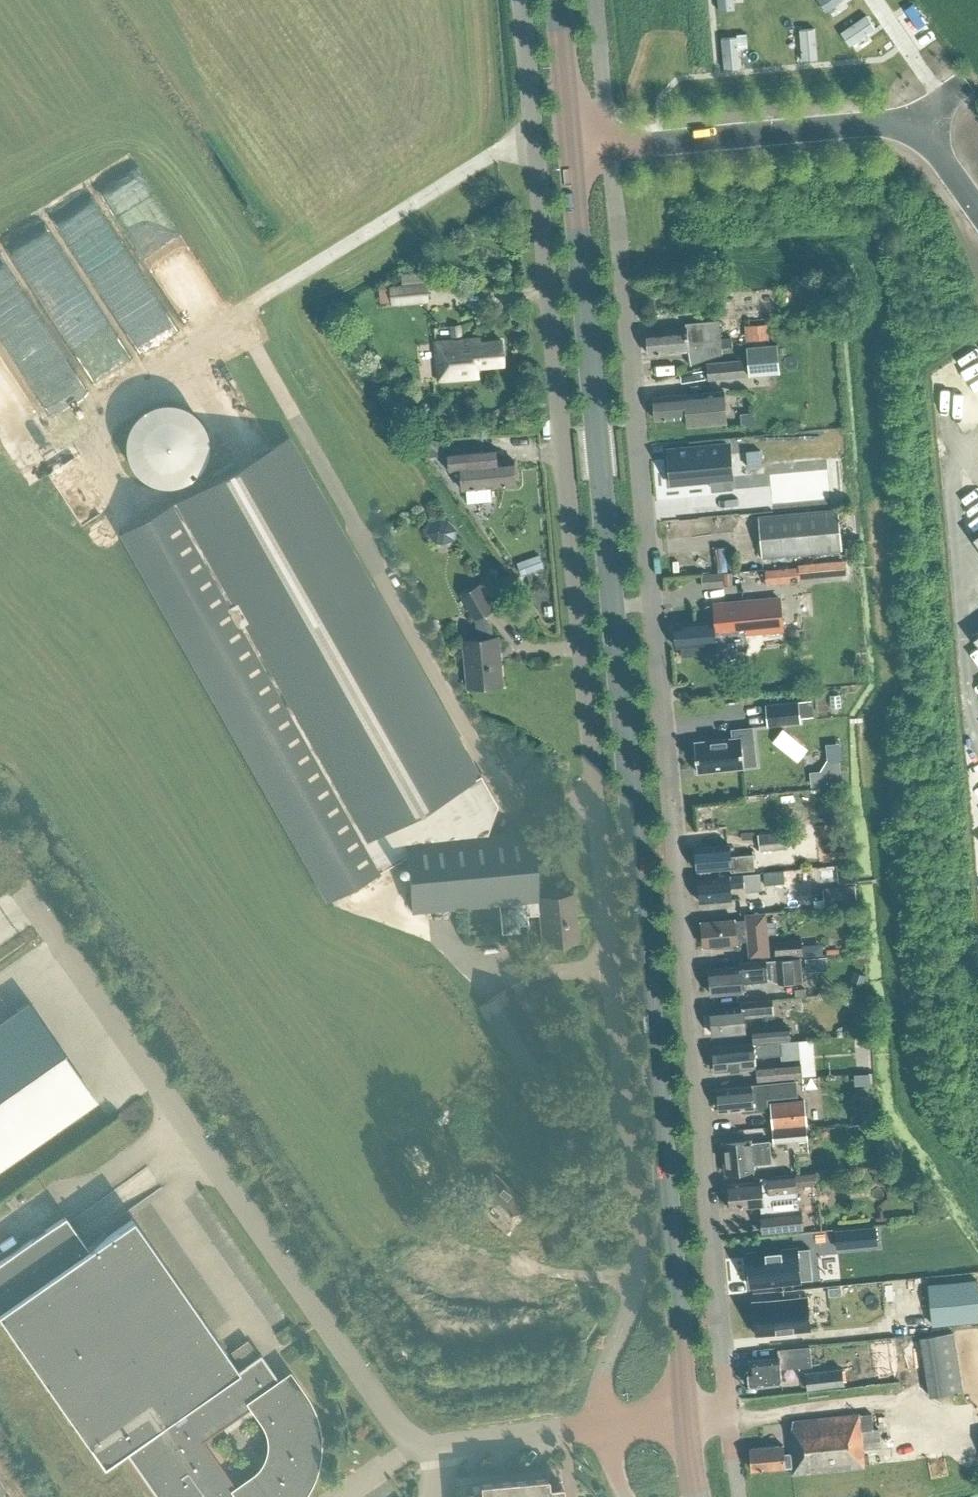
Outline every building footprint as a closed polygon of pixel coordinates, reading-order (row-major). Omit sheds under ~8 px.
[(813,18),(790,21),(793,57),(817,55),(814,28),(813,18)] [(767,23),(744,25),(748,61),(770,59),(767,23)] [(744,25),(721,27),(722,38),(724,64),(748,61),(744,25)] [(704,34),(692,35),(692,43),(704,42),(704,34)] [(704,42),(692,43),(693,51),(705,50),(704,42)] [(104,188),(63,213),(145,348),(189,321),(229,296),(146,158),(102,184),(104,188)] [(927,200),(922,193),(916,198),(921,204),(927,200)] [(390,299),(426,296),(425,279),(389,282),(390,299)] [(816,281),(801,284),(804,297),(819,294),(816,281)] [(685,320),(686,324),(647,328),(649,351),(688,347),(690,361),(722,350),(721,344),(732,343),(731,334),(721,335),(719,316),(685,320)] [(768,338),(767,323),(744,324),(745,340),(768,338)] [(447,325),(448,337),(459,336),(458,325),(447,325)] [(476,364),(502,361),(500,339),(478,340),(478,336),(433,339),(437,378),(477,374),(476,364)] [(54,401),(89,375),(65,343),(50,355),(43,346),(23,361),(54,401)] [(744,348),(746,376),(777,373),(775,345),(744,348)] [(708,377),(743,374),(742,358),(706,362),(708,377)] [(723,388),(708,389),(652,395),(654,416),(684,414),(685,427),(726,424),(723,388)] [(124,407),(136,483),(208,472),(205,452),(222,449),(218,421),(203,423),(199,396),(124,407)] [(575,939),(570,895),(535,899),(527,831),(485,835),(496,804),(292,438),(125,530),(330,898),(404,857),(410,913),(497,904),(500,932),(518,930),(517,920),(525,919),(525,915),(537,913),(541,943),(575,939)] [(443,454),(442,438),(425,439),(426,455),(443,454)] [(481,446),(446,448),(448,467),(458,467),(459,486),(466,486),(467,502),(492,500),(491,484),(513,482),(511,457),(497,458),(496,444),(481,446)] [(710,478),(711,478),(731,476),(731,469),(728,444),(675,449),(669,450),(669,457),(672,482),(710,478)] [(816,470),(759,475),(761,503),(818,498),(816,470)] [(760,553),(841,546),(837,506),(757,513),(760,553)] [(539,551),(527,555),(531,569),(544,565),(539,551)] [(835,574),(834,561),(798,564),(800,577),(835,574)] [(799,581),(797,567),(765,570),(767,584),(799,581)] [(732,570),(722,571),(723,585),(732,584),(732,570)] [(461,641),(465,686),(499,683),(495,638),(491,638),(490,625),(482,613),(492,607),(478,584),(459,595),(473,618),(475,640),(461,641)] [(680,645),(681,655),(747,649),(746,632),(780,629),(778,603),(777,603),(776,595),(709,602),(710,618),(674,622),(676,645),(680,645)] [(798,699),(765,703),(767,725),(801,721),(798,699)] [(754,742),(752,726),(731,728),(732,737),(694,741),(697,771),(744,766),(744,765),(742,749),(742,743),(746,743),(754,742)] [(819,770),(809,771),(811,785),(841,782),(839,759),(825,761),(819,770)] [(717,805),(699,806),(700,822),(718,821),(717,805)] [(784,831),(757,833),(756,834),(758,851),(786,848),(784,831)] [(730,869),(753,867),(752,851),(728,853),(727,842),(695,845),(697,868),(729,865),(730,869)] [(782,868),(763,870),(764,883),(784,881),(782,868)] [(754,871),(697,877),(699,900),(729,897),(728,885),(741,884),(742,890),(759,889),(761,888),(760,871),(754,871)] [(824,905),(856,902),(855,884),(823,887),(824,905)] [(749,954),(766,952),(763,911),(744,913),(745,918),(732,919),(732,918),(701,921),(703,943),(734,940),(734,939),(748,938),(749,954)] [(74,935),(79,942),(85,938),(81,931),(74,935)] [(774,953),(802,951),(800,936),(773,939),(774,953)] [(766,962),(756,963),(708,967),(709,979),(706,981),(707,985),(709,988),(710,993),(741,990),(740,978),(757,976),(766,976),(776,982),(799,981),(798,956),(766,958),(766,962)] [(866,974),(853,970),(849,984),(861,988),(866,974)] [(518,1069),(546,1050),(529,1025),(537,1020),(527,1006),(520,1011),(503,987),(475,1006),(518,1069)] [(743,1013),(772,1010),(771,996),(740,999),(741,1004),(709,1007),(711,1031),(744,1028),(743,1013)] [(27,1002),(0,1020),(0,1165),(95,1099),(27,1002)] [(759,1026),(759,1028),(751,1029),(752,1038),(773,1036),(773,1038),(788,1037),(787,1024),(759,1026)] [(796,1039),(780,1040),(780,1039),(759,1041),(759,1040),(713,1045),(715,1069),(755,1065),(754,1054),(779,1052),(779,1058),(797,1057),(796,1039)] [(801,1077),(799,1062),(766,1064),(767,1080),(801,1077)] [(796,1079),(777,1081),(716,1086),(718,1108),(737,1106),(744,1112),(764,1110),(767,1106),(766,1098),(798,1095),(796,1079)] [(770,1125),(804,1122),(802,1097),(768,1100),(770,1125)] [(804,1125),(771,1128),(772,1142),(806,1139),(804,1125)] [(752,1161),(770,1160),(768,1139),(750,1140),(750,1138),(721,1141),(724,1170),(753,1167),(752,1161)] [(893,1143),(886,1145),(888,1160),(896,1159),(893,1143)] [(504,1232),(528,1204),(490,1170),(473,1189),(476,1191),(468,1200),(504,1232)] [(815,1171),(793,1173),(759,1176),(759,1179),(728,1182),(729,1194),(726,1196),(726,1201),(730,1203),(730,1206),(757,1204),(760,1231),(801,1228),(800,1210),(796,1210),(794,1186),(816,1184),(815,1171)] [(237,1370),(226,1353),(132,1219),(88,1249),(65,1216),(0,1261),(0,1319),(102,1466),(124,1450),(157,1496),(296,1496),(300,1492),(307,1478),(312,1463),(314,1448),(314,1432),(310,1417),(304,1403),(296,1391),(284,1398),(278,1389),(282,1385),(260,1354),(257,1356),(237,1370)] [(836,1248),(877,1244),(875,1224),(834,1228),(836,1248)] [(802,1246),(741,1252),(744,1284),(792,1280),(790,1259),(803,1258),(802,1246)] [(977,1320),(977,1283),(977,1278),(927,1283),(931,1324),(977,1320)] [(804,1296),(750,1301),(753,1333),(807,1328),(804,1296)] [(935,1394),(960,1390),(951,1331),(926,1335),(935,1394)] [(257,1356),(246,1339),(226,1353),(237,1370),(257,1356)] [(893,1343),(874,1345),(876,1361),(895,1359),(893,1343)] [(775,1347),(776,1351),(776,1355),(745,1358),(746,1367),(744,1367),(744,1370),(741,1372),(741,1378),(746,1380),(746,1383),(780,1380),(779,1366),(809,1363),(807,1344),(775,1347)] [(844,1382),(842,1368),(803,1372),(805,1386),(840,1382),(844,1382)] [(876,1428),(870,1428),(869,1412),(857,1414),(857,1413),(789,1420),(791,1436),(787,1437),(788,1453),(781,1454),(780,1443),(748,1447),(750,1469),(789,1465),(790,1473),(862,1466),(860,1449),(878,1447),(876,1428)] [(562,1486),(548,1487),(547,1478),(479,1484),(479,1493),(465,1494),(465,1496),(563,1496),(562,1486)]
